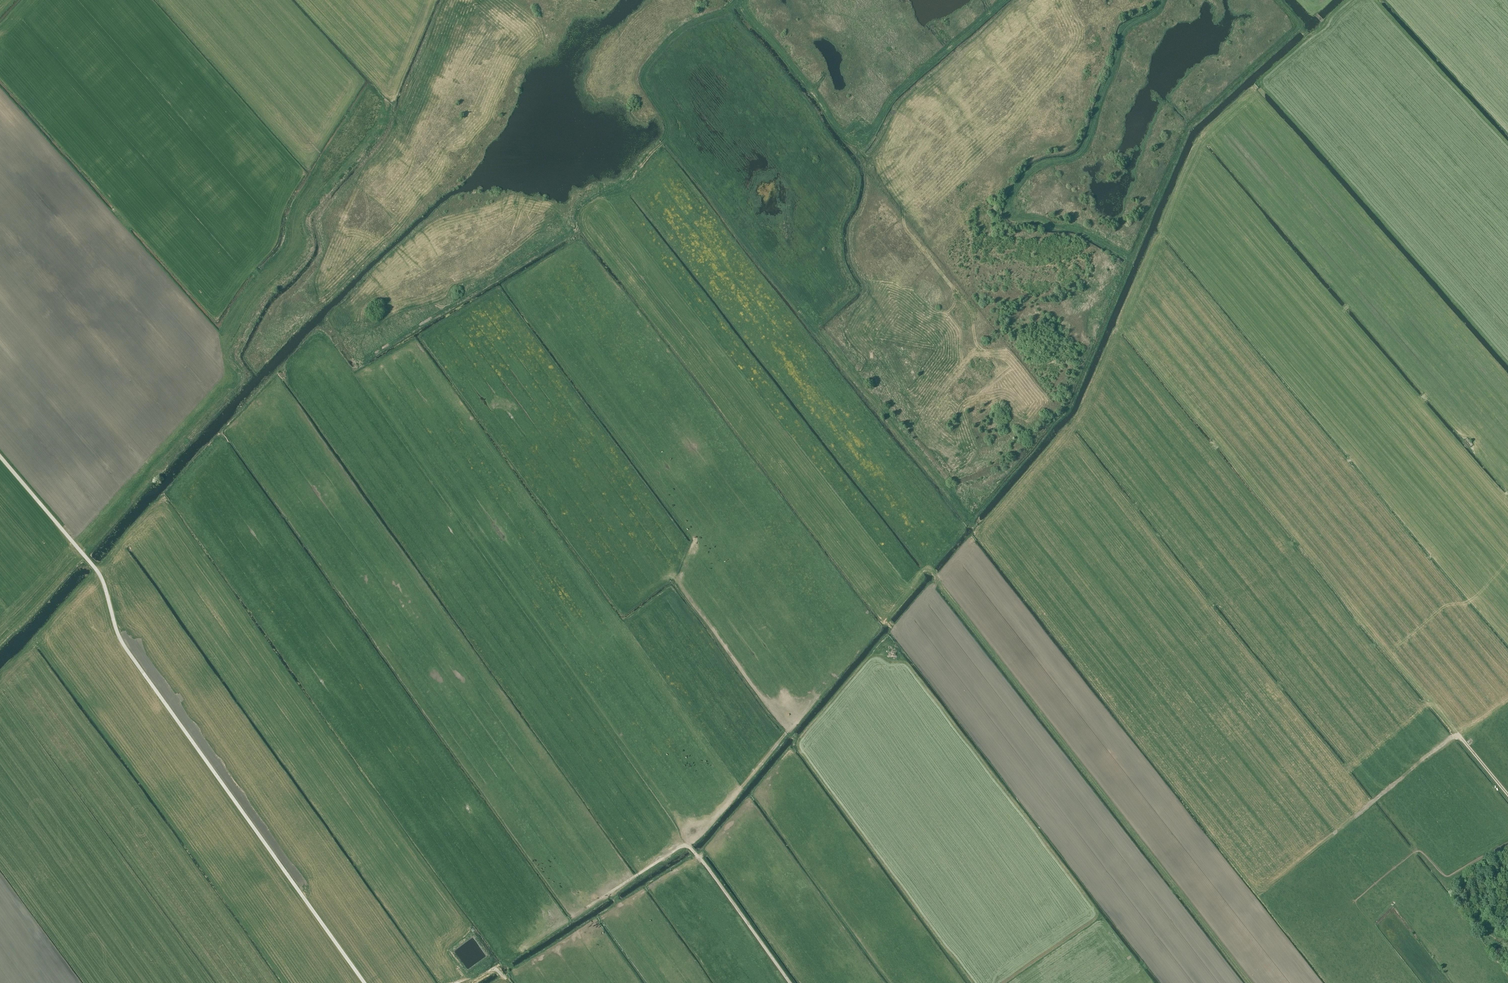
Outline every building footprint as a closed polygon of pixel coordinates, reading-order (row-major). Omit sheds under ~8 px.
[(468,967),(469,967),(484,956),(479,951),(479,952),(477,948),(475,959),(471,958),(469,954),(467,953),(468,951),(472,952),(473,947),(475,948),(476,945),(473,945),(472,942),(471,942),(470,939),(467,940),(463,943),(464,945),(470,942),(471,944),(466,946),(468,950),(462,948),(463,944),(460,946),(456,949),(455,951),(468,967)]
